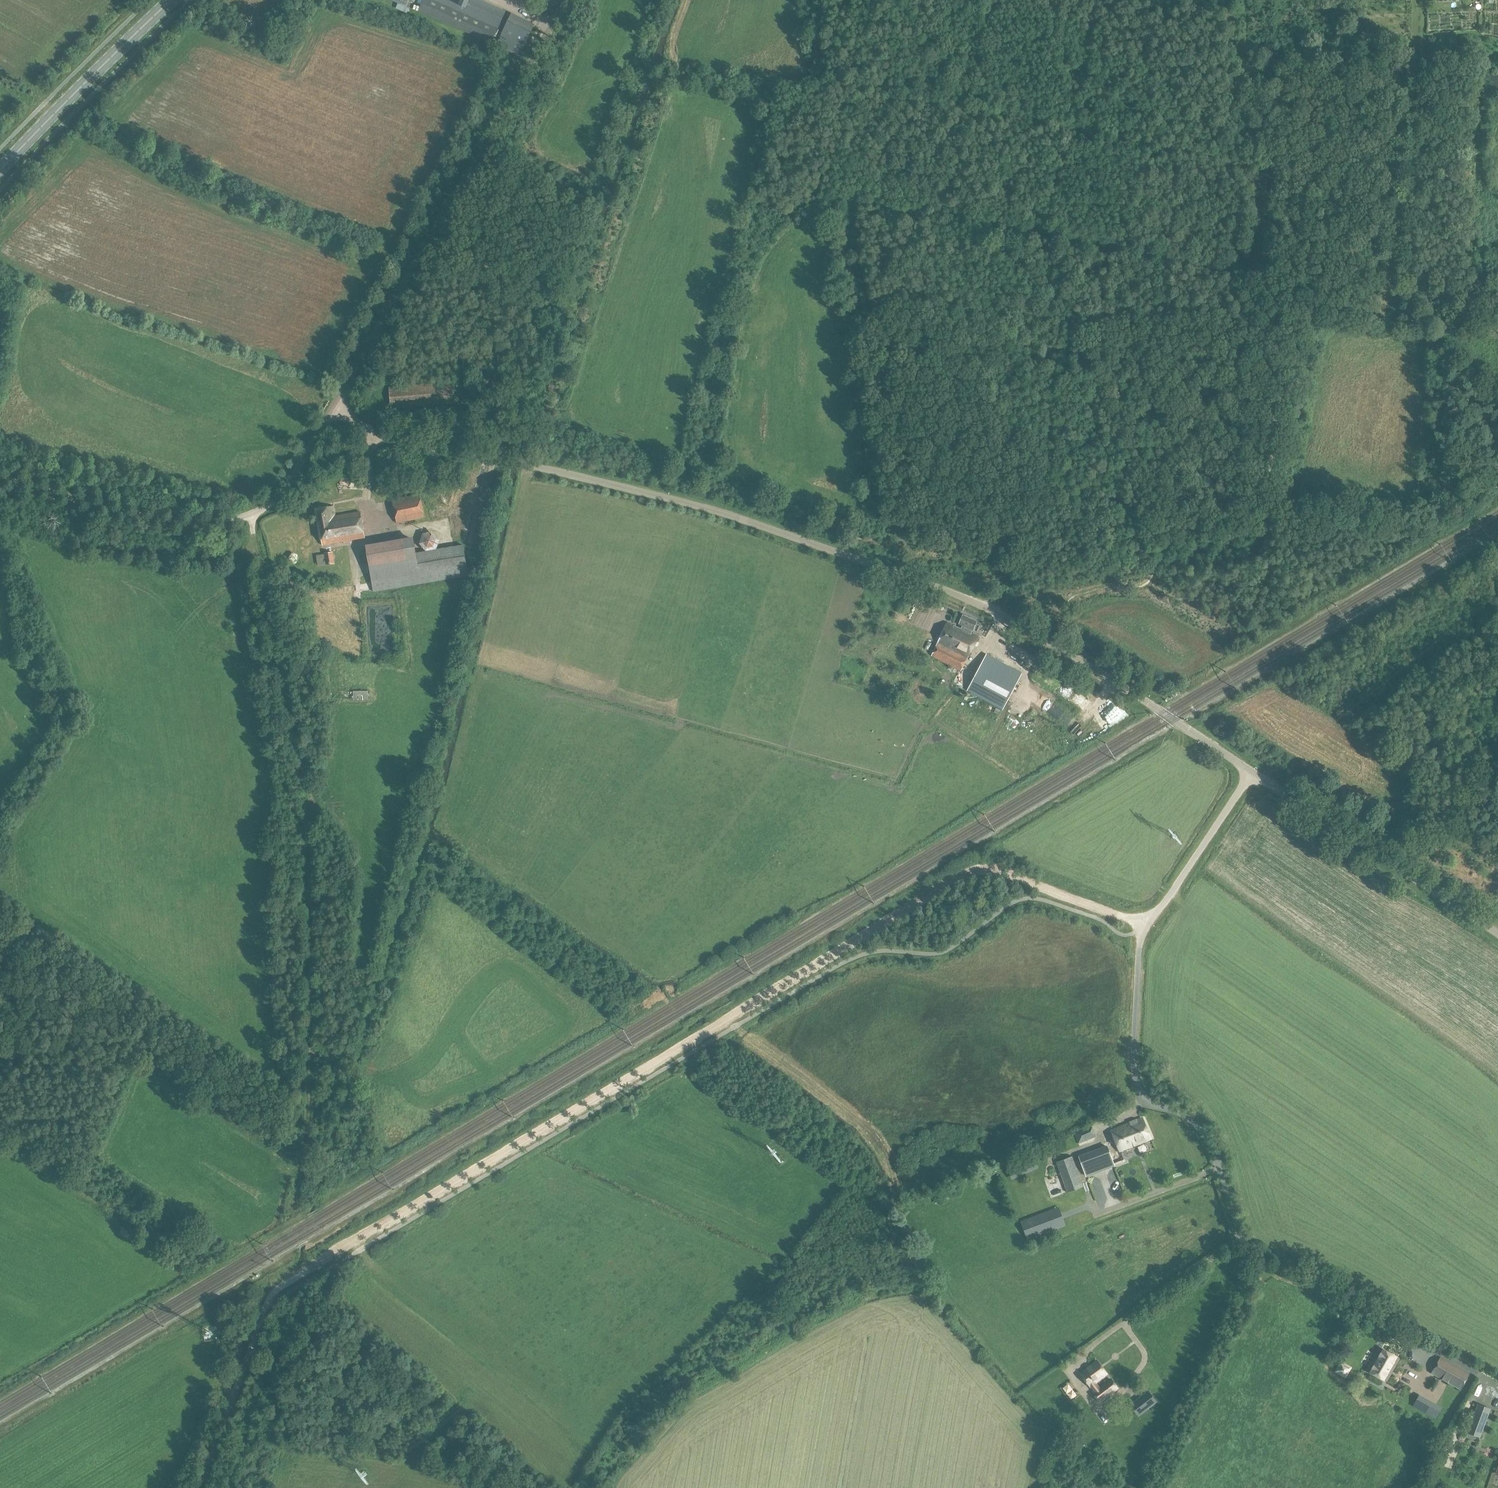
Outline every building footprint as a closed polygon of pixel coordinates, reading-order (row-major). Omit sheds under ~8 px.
[(493,43),(506,11),(482,0),(424,0),(419,12),(493,43)] [(1478,26),(1478,12),(1436,12),(1436,27),(1466,28),(1466,26),(1478,26)] [(455,403),(454,382),(390,388),(392,408),(455,403)] [(421,495),(392,500),(397,524),(425,518),(421,495)] [(334,507),(316,510),(323,545),(365,538),(360,512),(335,516),(334,507)] [(365,546),(373,589),(467,574),(461,546),(415,555),(413,539),(365,546)] [(324,553),(325,555),(326,565),(335,564),(333,552),(324,553)] [(961,629),(971,633),(977,621),(964,615),(960,624),(963,626),(961,629)] [(948,623),(938,643),(931,656),(954,668),(952,671),(957,674),(959,670),(961,672),(968,658),(978,636),(971,633),(961,629),(948,623)] [(987,654),(967,691),(1003,710),(1023,673),(987,654)] [(1069,715),(1065,721),(1079,731),(1084,725),(1069,715)] [(1042,721),(1037,727),(1053,743),(1059,737),(1042,721)] [(1131,1141),(1128,1142),(1130,1147),(1151,1138),(1143,1118),(1132,1123),(1135,1129),(1131,1131),(1132,1134),(1129,1135),(1131,1141)] [(1132,1123),(1112,1132),(1120,1152),(1130,1147),(1128,1142),(1131,1141),(1129,1135),(1132,1134),(1131,1131),(1135,1129),(1132,1123)] [(1091,1126),(1087,1127),(1075,1132),(1079,1143),(1096,1137),(1091,1126)] [(1108,1145),(1079,1156),(1079,1157),(1086,1176),(1086,1177),(1115,1166),(1115,1165),(1108,1145)] [(1083,1186),(1072,1155),(1056,1161),(1067,1193),(1083,1186)] [(1062,1227),(1055,1208),(1026,1219),(1033,1238),(1062,1227)] [(1399,1359),(1380,1349),(1368,1370),(1387,1381),(1399,1359)] [(1461,1389),(1470,1373),(1441,1357),(1432,1373),(1461,1389)] [(1344,1360),(1336,1372),(1346,1378),(1354,1367),(1344,1360)] [(1107,1374),(1097,1361),(1081,1373),(1094,1391),(1099,1386),(1096,1382),(1107,1374)] [(1068,1399),(1079,1389),(1061,1371),(1050,1381),(1068,1399)] [(1094,1391),(1095,1392),(1094,1393),(1100,1402),(1118,1388),(1111,1379),(1100,1387),(1099,1386),(1094,1391)] [(1038,1381),(1030,1390),(1038,1398),(1047,1389),(1038,1381)] [(1130,1405),(1139,1415),(1156,1401),(1148,1391),(1130,1405)] [(1415,1403),(1428,1410),(1432,1402),(1419,1394),(1415,1403)] [(1480,1437),(1490,1409),(1478,1404),(1468,1433),(1480,1437)] [(1101,1413),(1097,1416),(1102,1424),(1106,1422),(1101,1413)] [(1155,1457),(1145,1452),(1140,1461),(1150,1467),(1155,1457)]
